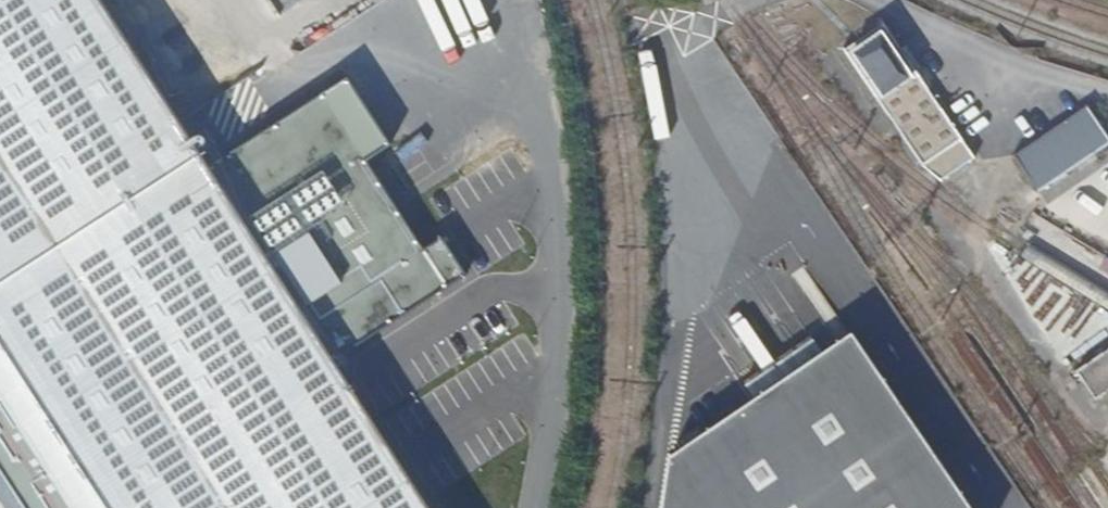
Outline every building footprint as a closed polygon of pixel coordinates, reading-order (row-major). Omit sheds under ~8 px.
[(27,507),(431,507),(338,357),(472,275),(351,73),(204,157),(104,0),(0,0),(0,467),(27,507)] [(848,52),(924,164),(965,137),(888,25),(848,52)] [(1012,155),(1041,191),(1107,145),(1107,134),(1086,105),(1012,155)] [(859,326),(677,444),(667,507),(978,507),(859,326)] [(1098,396),(1107,389),(1107,348),(1079,368),(1098,396)]
